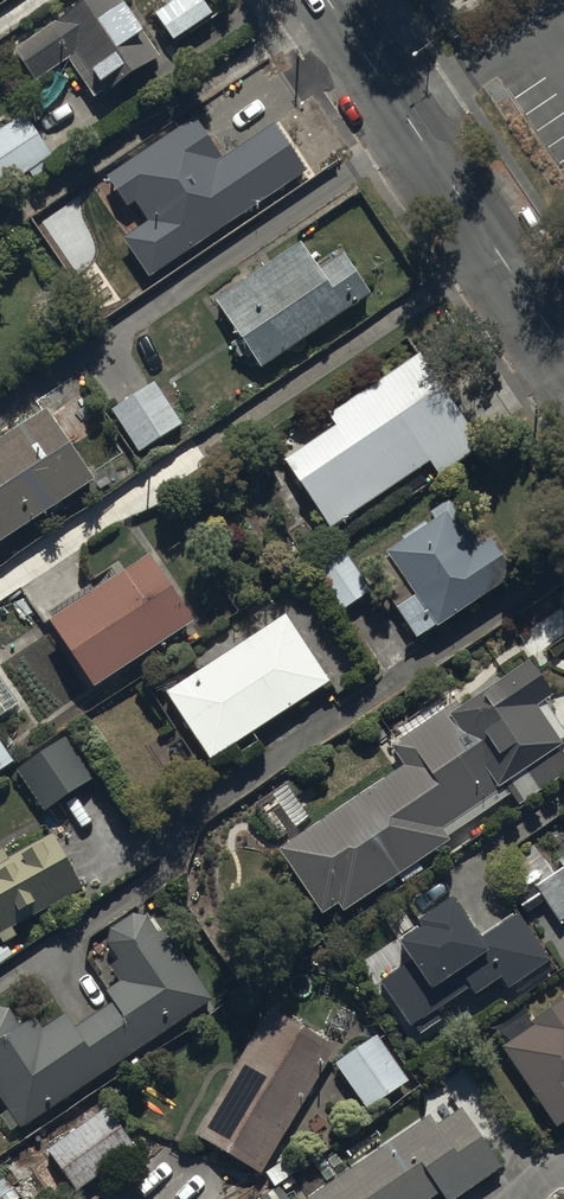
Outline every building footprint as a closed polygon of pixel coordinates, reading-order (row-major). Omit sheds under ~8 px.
[(15,50),(36,82),(70,60),(95,98),(102,94),(105,98),(164,59),(128,5),(126,6),(122,0),(92,0),(15,50)] [(158,15),(177,41),(204,21),(189,0),(179,0),(158,15)] [(190,120),(98,181),(131,230),(117,240),(131,262),(238,191),(190,120)] [(300,242),(214,300),(238,338),(230,343),(239,357),(249,350),(263,370),(372,297),(344,256),(320,273),(300,242)] [(421,351),(328,415),(335,426),(283,461),(331,531),(428,464),(437,478),(485,445),(421,351)] [(111,413),(137,455),(185,425),(158,383),(111,413)] [(0,442),(0,544),(97,479),(50,409),(0,442)] [(434,520),(386,552),(416,597),(396,610),(416,639),(436,625),(438,629),(515,577),(491,541),(483,546),(451,498),(429,513),(434,520)] [(371,592),(344,551),(314,570),(341,611),(371,592)] [(51,614),(55,621),(52,623),(97,688),(197,620),(153,555),(119,578),(110,565),(87,581),(91,587),(51,614)] [(285,615),(165,692),(208,759),(328,681),(285,615)] [(392,746),(407,765),(280,856),(322,915),(338,903),(346,914),(397,877),(403,885),(424,870),(419,863),(450,841),(448,838),(510,793),(521,808),(563,777),(563,758),(559,751),(563,747),(563,745),(537,707),(552,697),(527,662),(464,708),(458,699),(392,746)] [(21,703),(0,674),(0,719),(21,703)] [(0,739),(0,769),(14,760),(0,739)] [(66,739),(18,772),(46,814),(95,781),(66,739)] [(308,819),(287,785),(255,806),(276,839),(308,819)] [(15,929),(85,889),(54,835),(10,859),(5,850),(0,853),(0,938),(5,946),(20,937),(15,929)] [(558,860),(563,868),(535,886),(560,923),(563,920),(563,856),(558,860)] [(480,939),(455,900),(420,922),(421,925),(401,937),(405,943),(402,944),(412,961),(380,981),(408,1025),(413,1022),(420,1034),(441,1021),(434,1010),(470,987),(475,995),(500,979),(507,990),(550,962),(520,914),(480,939)] [(27,1127),(214,1001),(166,930),(160,935),(146,916),(135,915),(111,931),(110,946),(120,962),(112,967),(122,983),(108,991),(115,1003),(76,1027),(67,1013),(44,1028),(37,1016),(23,1025),(13,1010),(0,1007),(0,1093),(12,1110),(2,1116),(13,1132),(21,1127),(23,1129),(27,1127)] [(502,1047),(558,1130),(563,1125),(563,998),(531,1021),(534,1025),(502,1047)] [(269,1009),(196,1132),(262,1171),(335,1048),(269,1009)] [(377,1034),(335,1064),(368,1110),(410,1080),(377,1034)] [(106,1107),(47,1150),(78,1191),(136,1148),(106,1107)] [(460,1108),(436,1125),(429,1114),(305,1198),(431,1198),(441,1192),(445,1198),(461,1198),(503,1170),(460,1108)] [(22,1198),(6,1175),(0,1179),(0,1198),(21,1198),(22,1198)] [(261,1198),(286,1198),(278,1187),(261,1198)]
